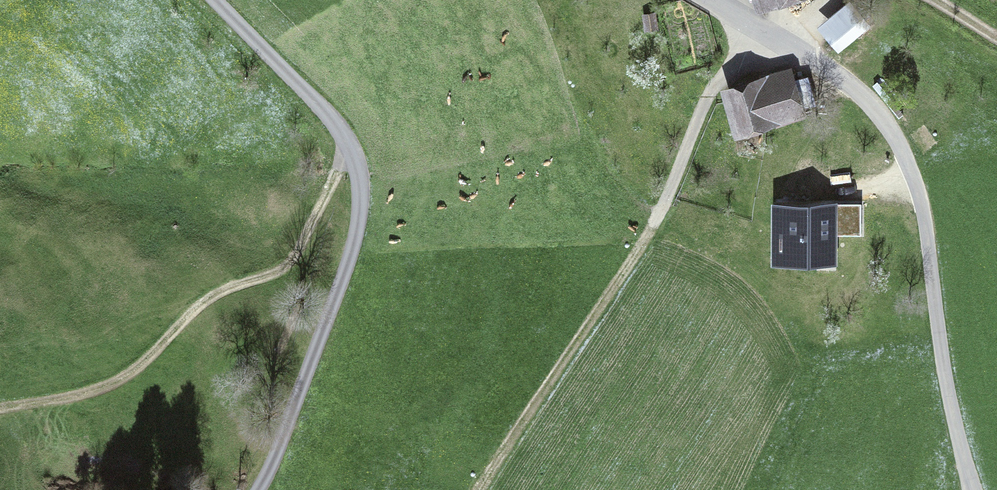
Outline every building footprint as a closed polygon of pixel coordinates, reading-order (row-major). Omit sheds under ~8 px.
[(870,25),(855,6),(824,31),(838,49),(870,25)] [(741,125),(765,119),(767,123),(803,113),(792,73),(731,90),(741,125)] [(829,208),(789,208),(789,256),(829,256),(829,208)]
